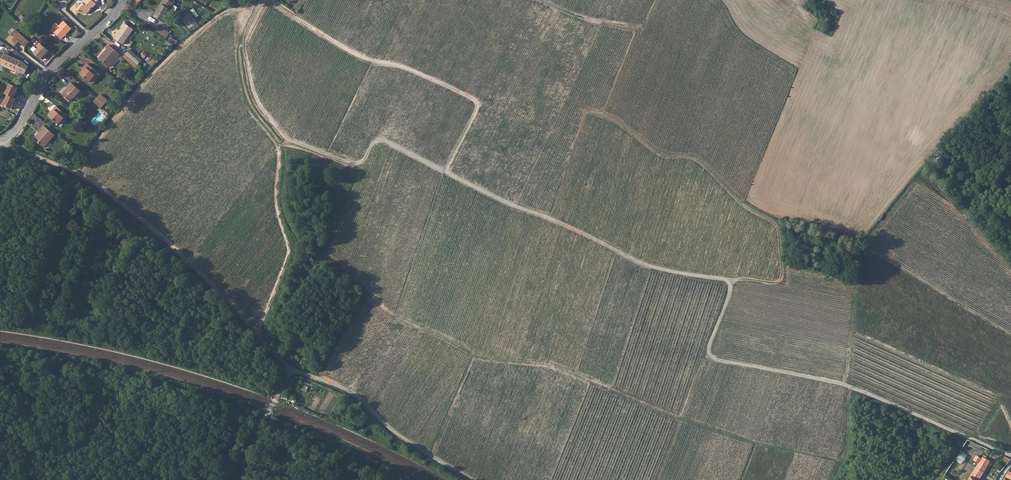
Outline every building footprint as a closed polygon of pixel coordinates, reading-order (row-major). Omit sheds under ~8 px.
[(73,7),(71,9),(71,10),(76,15),(77,15),(79,12),(82,15),(86,15),(90,10),(90,9),(91,7),(92,8),(96,4),(95,3),(98,0),(83,0),(81,2),(82,3),(76,9),(73,7)] [(79,0),(73,7),(76,9),(82,3),(81,2),(79,0)] [(155,16),(163,21),(165,18),(165,19),(175,4),(169,0),(166,0),(163,4),(162,4),(156,13),(157,13),(155,16)] [(56,23),(50,29),(61,39),(71,29),(64,21),(59,26),(56,23)] [(125,24),(114,38),(122,44),(133,30),(125,24)] [(156,32),(168,38),(171,32),(159,26),(156,32)] [(17,29),(12,35),(16,38),(20,32),(17,29)] [(16,38),(12,35),(8,40),(16,47),(20,42),(26,47),(31,41),(20,32),(16,38)] [(49,53),(40,44),(37,47),(38,48),(34,53),(40,60),(45,55),(46,56),(49,53)] [(105,53),(100,58),(109,66),(119,54),(108,44),(105,47),(106,48),(103,52),(105,53)] [(129,49),(127,52),(135,59),(138,56),(129,49)] [(1,65),(17,72),(25,76),(28,68),(24,64),(21,63),(5,55),(6,53),(0,51),(0,66),(1,65)] [(127,52),(126,53),(138,64),(139,63),(135,59),(127,52)] [(138,64),(126,53),(123,56),(135,67),(138,64)] [(81,74),(91,82),(99,73),(89,64),(84,69),(85,70),(81,74)] [(99,73),(91,82),(93,85),(101,75),(99,73)] [(67,89),(64,94),(72,101),(76,97),(82,91),(72,82),(69,86),(71,88),(68,90),(67,89)] [(5,94),(15,99),(17,95),(16,95),(19,89),(10,85),(5,94)] [(101,94),(98,98),(105,105),(109,101),(101,94)] [(18,101),(8,96),(3,106),(11,110),(14,104),(16,104),(18,101)] [(105,105),(98,98),(95,102),(102,108),(105,105)] [(56,109),(50,115),(60,123),(68,114),(58,105),(55,108),(56,109)] [(40,133),(36,138),(45,146),(55,134),(45,125),(42,128),(43,128),(39,132),(40,133)] [(956,460),(962,464),(968,454),(962,451),(956,460)] [(979,462),(973,470),(980,476),(990,461),(982,456),(981,458),(976,454),(973,459),(979,462)] [(1000,454),(999,458),(1008,462),(1010,459),(1000,454)] [(967,479),(977,479),(980,476),(973,470),(967,479)]
